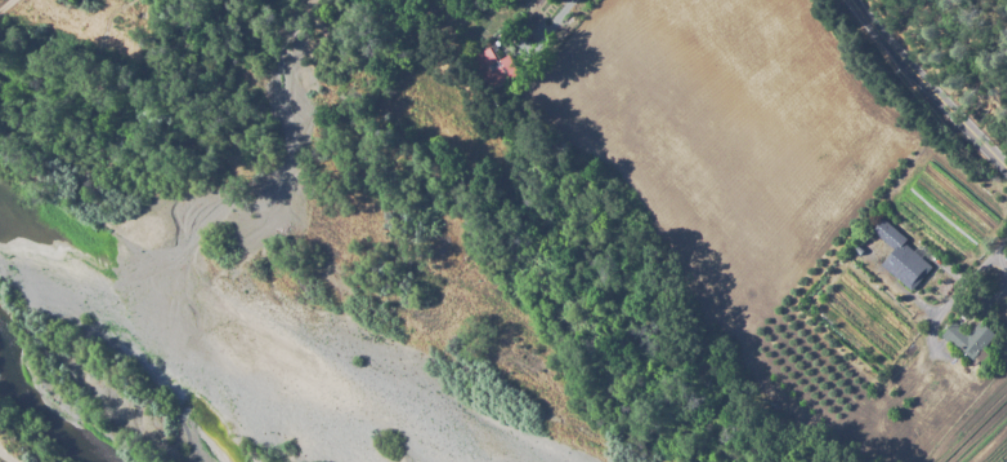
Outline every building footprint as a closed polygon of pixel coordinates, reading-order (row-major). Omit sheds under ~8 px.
[(519,74),(509,55),(499,60),(492,47),(480,53),(497,85),(519,74)] [(996,336),(981,320),(965,334),(954,322),(944,331),(969,360),(996,336)]
